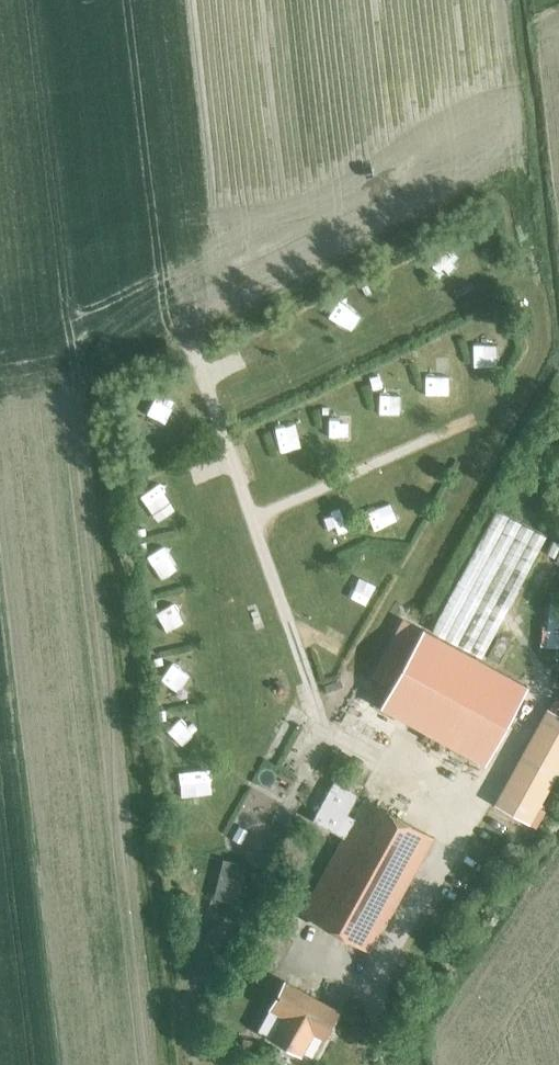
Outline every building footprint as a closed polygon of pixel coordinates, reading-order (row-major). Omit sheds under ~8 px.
[(502,323),(477,323),(477,354),(502,354),(502,323)] [(430,347),(430,375),(447,375),(446,346),(430,347)] [(404,376),(383,374),(382,395),(403,397),(404,376)] [(155,383),(147,405),(169,413),(176,390),(155,383)] [(331,397),(330,428),(352,429),(353,398),(331,397)] [(147,478),(159,496),(177,485),(165,466),(147,478)] [(373,511),(394,504),(387,482),(366,489),(373,511)] [(496,511),(432,631),(481,658),(546,537),(507,516),(496,510),(496,511)] [(159,557),(180,549),(172,528),(151,535),(159,557)] [(160,592),(168,612),(190,603),(182,583),(160,592)] [(389,687),(421,628),(419,627),(404,619),(402,618),(370,677),(389,687)] [(484,764),(527,686),(479,659),(428,631),(421,628),(389,687),(378,706),(484,764)] [(177,644),(165,664),(184,675),(196,656),(177,644)] [(186,725),(197,713),(184,700),(172,712),(186,725)] [(357,794),(333,781),(312,820),(343,837),(353,817),(346,814),(357,794)] [(300,914),(370,952),(433,836),(364,798),(353,817),(343,837),(300,914)] [(312,1032),(322,1038),(338,1009),(284,980),(257,1030),(270,1037),(300,1054),(312,1032)]
